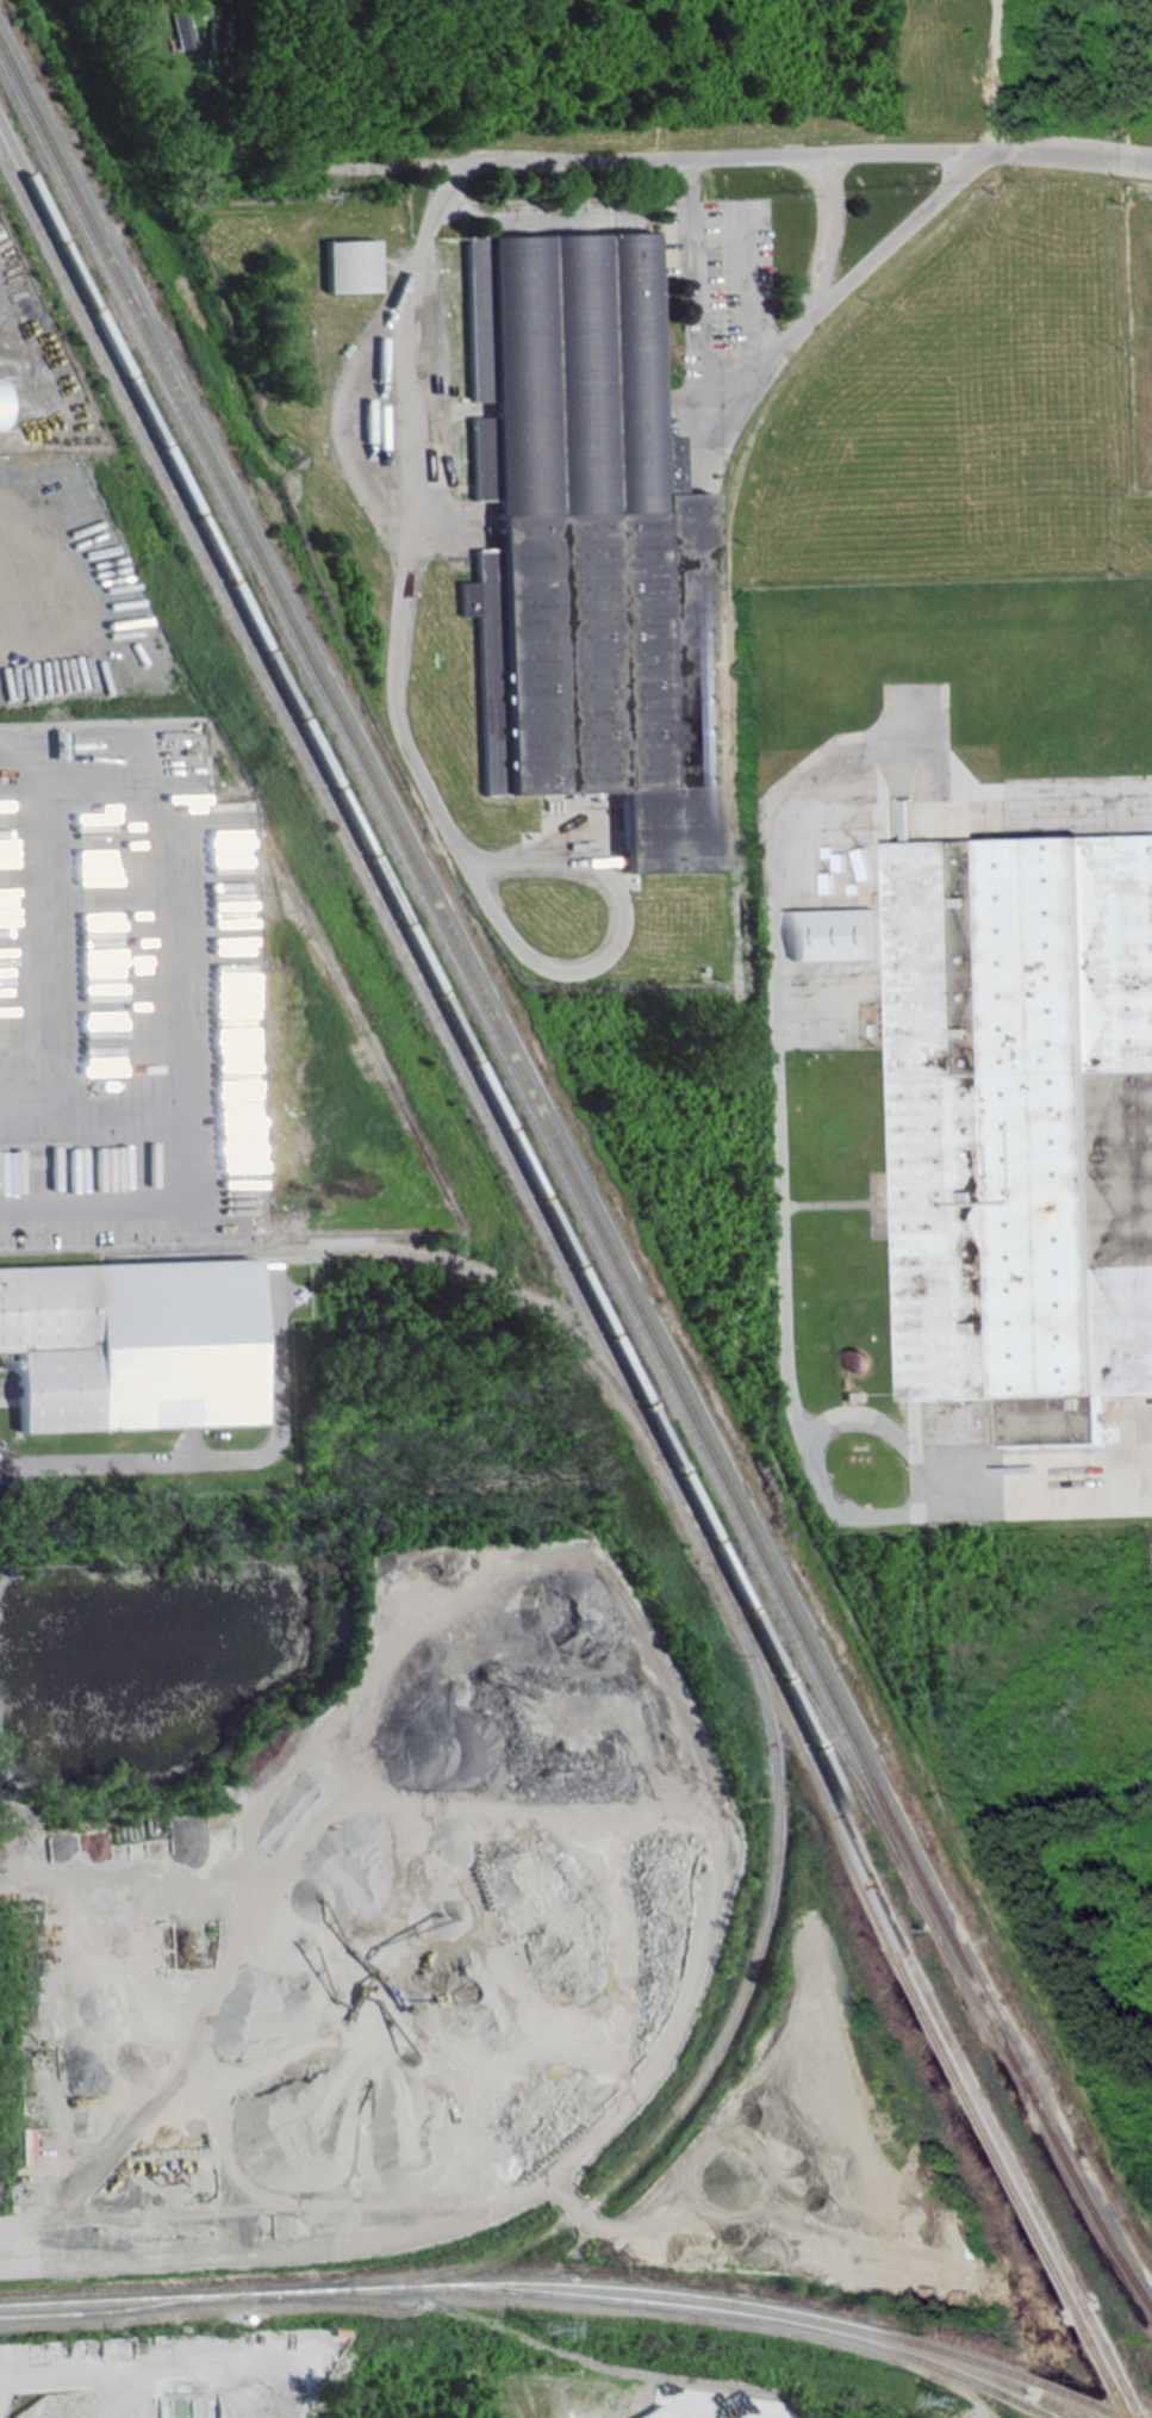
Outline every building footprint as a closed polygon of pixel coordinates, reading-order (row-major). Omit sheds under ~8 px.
[(170,13),(178,49),(193,45),(187,10),(170,13)] [(479,793),(617,790),(618,874),(715,873),(708,471),(680,471),(679,432),(659,432),(658,388),(684,386),(681,272),(658,273),(656,225),(462,229),(467,496),(494,496),(494,547),(474,548),(479,793)] [(375,240),(324,240),(324,291),(375,291),(375,240)] [(1103,1443),(1102,1408),(1115,1408),(1115,1394),(1151,1393),(1151,833),(914,841),(913,818),(889,818),(904,1400),(1003,1397),(1004,1445),(1103,1443)] [(13,1351),(15,1431),(259,1422),(254,1258),(0,1266),(0,1351),(13,1351)]
